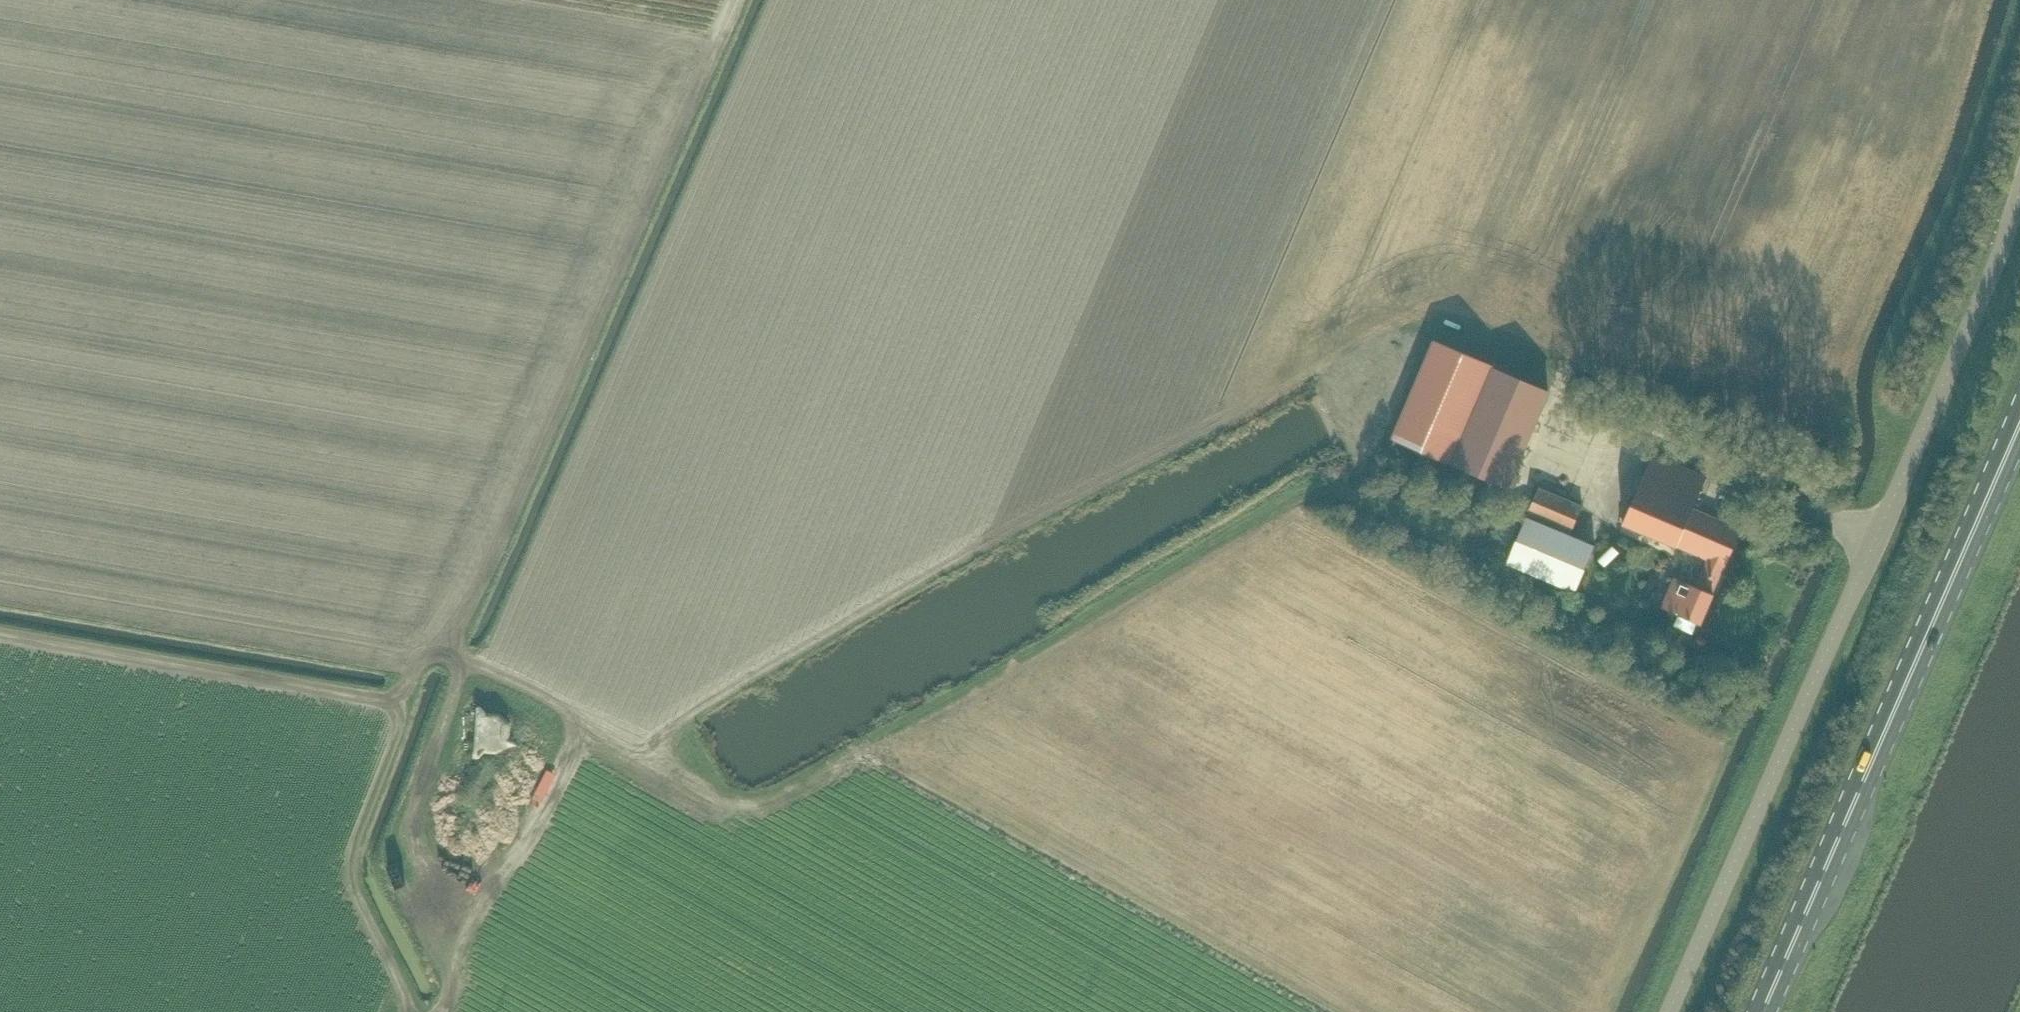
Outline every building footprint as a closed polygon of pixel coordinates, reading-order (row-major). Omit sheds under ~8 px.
[(1493,368),(1434,343),(1393,438),(1452,463),(1510,486),(1549,392),(1493,368)] [(1694,507),(1707,476),(1653,453),(1623,523),(1707,560),(1696,585),(1677,577),(1664,608),(1679,614),(1674,625),(1693,633),(1697,622),(1701,624),(1714,593),(1713,593),(1724,567),(1725,568),(1743,529),(1694,507)] [(1583,505),(1581,504),(1540,486),(1528,514),(1571,533),(1583,505)] [(1575,592),(1595,546),(1527,517),(1507,563),(1575,592)] [(486,716),(481,710),(478,707),(476,757),(481,757),(486,752),(497,751),(500,749),(510,761),(514,758),(504,746),(505,723),(500,716),(486,716)]
